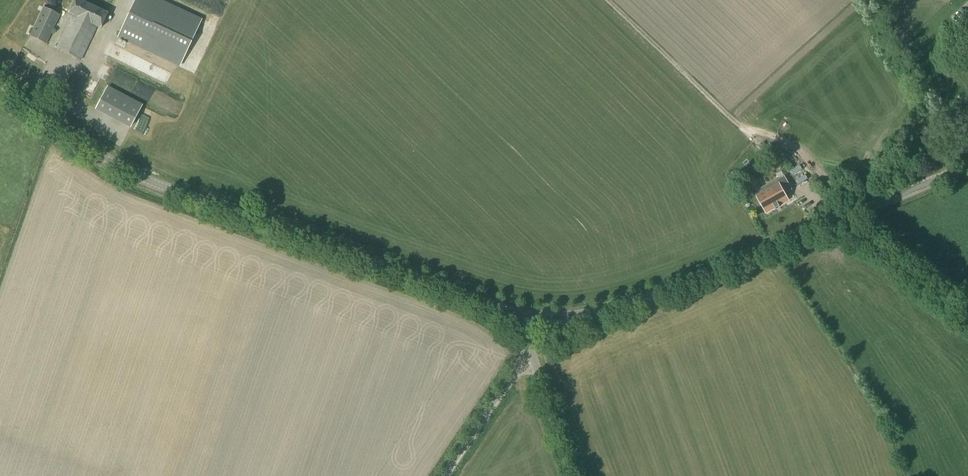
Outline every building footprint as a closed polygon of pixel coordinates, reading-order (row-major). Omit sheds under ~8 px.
[(108,14),(78,0),(76,0),(69,14),(72,15),(56,49),(80,62),(98,27),(101,29),(108,14)] [(201,22),(156,0),(137,0),(119,37),(180,65),(201,22)] [(219,14),(226,15),(228,5),(221,4),(219,14)] [(46,45),(60,15),(44,7),(30,37),(46,45)] [(131,126),(141,106),(107,88),(96,108),(131,126)] [(919,130),(927,141),(932,137),(924,126),(919,130)] [(766,212),(788,200),(785,194),(792,190),(785,176),(777,181),(778,184),(757,196),(766,212)]
